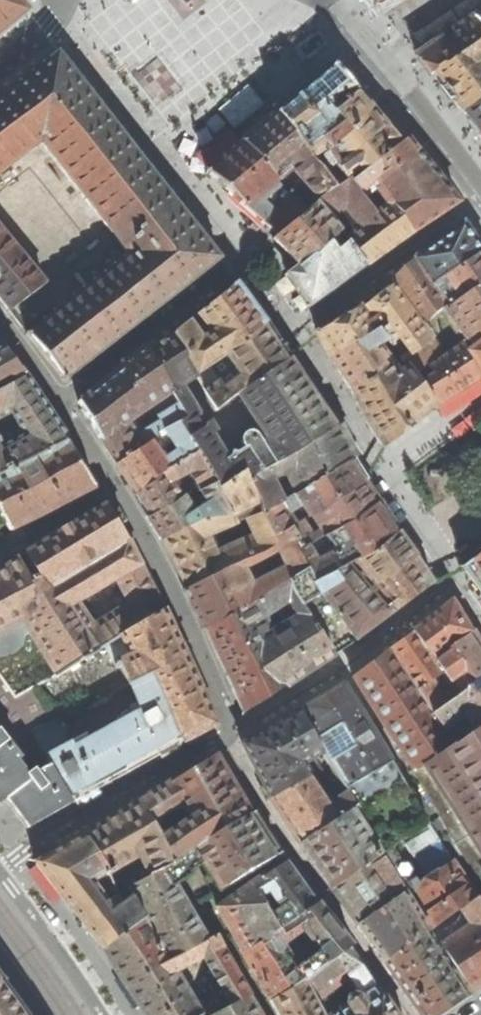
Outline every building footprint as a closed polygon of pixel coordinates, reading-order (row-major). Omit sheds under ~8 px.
[(29,13),(20,0),(0,0),(0,37),(29,13)] [(474,21),(464,28),(445,39),(421,55),(436,73),(480,43),(480,28),(474,21)] [(436,73),(452,96),(464,113),(480,100),(480,43),(436,73)] [(40,142),(129,256),(28,335),(65,381),(142,320),(220,259),(132,147),(58,53),(0,99),(0,174),(40,142)] [(314,83),(277,113),(307,156),(311,160),(316,157),(322,152),(324,148),(325,147),(319,139),(340,124),(332,114),(362,88),(334,66),(314,83)] [(377,107),(362,88),(332,114),(340,124),(319,139),(325,147),(324,148),(336,166),(380,131),(380,129),(389,121),(377,107)] [(480,136),(480,135),(480,100),(464,113),(474,126),(480,136)] [(262,126),(243,141),(279,182),(295,197),(308,211),(317,203),(336,189),(331,181),(327,174),(330,171),(316,157),(311,160),(307,156),(277,113),(262,126)] [(397,131),(389,121),(380,129),(380,131),(336,166),(342,174),(331,181),(336,189),(349,181),(351,183),(405,141),(397,131)] [(260,219),(278,235),(308,211),(295,197),(279,182),(243,141),(226,156),(207,172),(260,219)] [(412,147),(405,141),(351,183),(364,198),(368,194),(365,190),(372,184),(376,189),(418,153),(412,147)] [(439,179),(418,153),(376,189),(368,194),(364,198),(376,213),(389,203),(412,233),(435,217),(458,202),(439,179)] [(390,249),(412,233),(389,203),(376,213),(364,198),(351,183),(349,181),(336,189),(317,203),(330,220),(345,210),(359,228),(345,239),(366,266),(390,249)] [(286,253),(298,267),(340,232),(330,220),(317,203),(308,211),(278,235),(273,238),(286,253)] [(0,228),(0,300),(9,311),(44,283),(0,228)] [(418,263),(435,287),(480,257),(480,251),(475,241),(467,229),(418,263)] [(287,275),(297,289),(310,306),(366,266),(345,239),(340,232),(298,267),(287,275)] [(435,287),(448,306),(480,283),(480,257),(435,287)] [(403,275),(394,283),(424,326),(443,310),(448,306),(435,287),(418,263),(403,275)] [(186,323),(172,335),(196,373),(213,361),(224,354),(243,341),(267,324),(253,305),(237,283),(198,315),(214,336),(201,345),(186,323)] [(323,344),(331,356),(379,327),(390,342),(391,344),(401,338),(411,353),(412,354),(433,339),(424,326),(394,283),(378,296),(365,306),(318,334),(323,344)] [(448,306),(443,310),(464,338),(461,341),(463,342),(480,329),(480,283),(448,306)] [(198,315),(186,323),(201,345),(214,336),(198,315)] [(279,343),(267,324),(243,341),(224,354),(240,376),(230,383),(213,361),(196,373),(198,376),(205,390),(204,391),(216,409),(237,393),(289,359),(279,343)] [(340,371),(351,390),(390,364),(380,348),(390,342),(379,327),(331,356),(340,371)] [(463,342),(480,369),(480,329),(463,342)] [(158,344),(148,351),(172,393),(185,418),(177,423),(185,435),(195,452),(212,480),(217,488),(225,483),(224,479),(233,473),(236,476),(244,472),(248,482),(270,468),(279,462),(334,427),(313,395),(289,359),(237,393),(269,442),(263,446),(258,438),(255,435),(252,433),(249,433),(245,434),(243,435),(241,437),(240,440),(240,442),(241,444),(243,449),(235,454),(231,452),(229,457),(225,460),(211,436),(215,433),(209,423),(205,425),(181,386),(198,376),(196,373),(172,335),(158,344)] [(401,359),(416,376),(417,375),(446,356),(444,353),(433,339),(412,354),(411,353),(401,359)] [(480,376),(480,369),(463,342),(461,341),(444,353),(446,356),(466,387),(474,381),(480,376)] [(25,376),(2,347),(0,344),(0,391),(25,376)] [(172,393),(148,351),(117,372),(79,402),(99,436),(116,464),(150,441),(157,437),(157,435),(162,432),(177,423),(185,418),(172,393)] [(454,394),(466,387),(446,356),(417,375),(416,376),(419,381),(436,406),(454,394)] [(380,443),(387,445),(413,424),(436,406),(419,381),(415,383),(404,368),(397,372),(391,363),(390,364),(351,390),(364,417),(380,443)] [(67,440),(46,408),(25,376),(0,391),(0,419),(11,413),(24,435),(2,447),(0,443),(0,475),(67,440)] [(126,478),(135,491),(162,472),(195,452),(185,435),(177,423),(162,432),(174,451),(163,459),(150,441),(116,464),(126,478)] [(336,428),(334,427),(279,462),(270,468),(248,482),(257,501),(261,514),(283,503),(271,479),(285,474),(295,493),(351,460),(344,445),(336,428)] [(67,440),(0,475),(0,515),(9,531),(54,508),(95,487),(80,463),(67,440)] [(142,503),(149,514),(184,493),(175,478),(188,471),(198,486),(212,480),(195,452),(162,472),(135,491),(142,503)] [(357,469),(351,460),(295,493),(283,503),(261,514),(274,541),(282,533),(289,528),(294,526),(286,513),(299,503),(307,515),(309,514),(364,480),(357,469)] [(215,489),(226,508),(199,517),(162,538),(176,566),(186,588),(230,565),(249,558),(275,544),(274,541),(261,514),(257,501),(248,482),(244,472),(236,476),(225,483),(217,488),(215,489)] [(156,526),(162,538),(199,517),(226,508),(215,489),(217,488),(212,480),(198,486),(195,487),(206,507),(197,512),(184,493),(149,514),(156,526)] [(371,491),(364,480),(309,514),(319,530),(310,533),(302,521),(294,526),(289,528),(299,541),(295,544),(297,547),(302,544),(304,547),(322,536),(378,501),(371,491)] [(387,515),(378,501),(322,536),(304,547),(299,550),(295,552),(306,570),(314,581),(334,571),(351,560),(395,529),(387,515)] [(34,591),(17,557),(0,570),(0,677),(14,696),(34,684),(34,686),(55,676),(120,636),(163,609),(146,575),(127,537),(116,520),(106,504),(64,529),(26,551),(36,571),(45,585),(34,591)] [(275,544),(249,558),(230,565),(186,588),(197,609),(205,628),(247,602),(248,604),(286,582),(306,570),(295,552),(299,550),(297,547),(295,544),(299,541),(289,528),(282,533),(274,541),(275,544)] [(404,541),(395,529),(351,560),(372,584),(376,581),(414,555),(404,541)] [(480,591),(480,554),(463,567),(480,590),(480,591)] [(423,568),(414,555),(376,581),(372,584),(393,610),(432,581),(423,568)] [(371,627),(393,610),(372,584),(351,560),(334,571),(314,581),(306,570),(286,582),(303,610),(331,655),(343,647),(323,615),(332,608),(355,639),(371,627)] [(223,672),(241,712),(288,683),(331,655),(303,610),(286,582),(248,604),(247,602),(205,628),(223,672)] [(432,618),(413,633),(431,661),(468,636),(466,633),(458,619),(449,605),(432,618)] [(343,647),(355,639),(332,608),(323,615),(343,647)] [(180,647),(163,609),(120,636),(129,655),(117,662),(129,685),(130,685),(152,674),(181,743),(215,725),(198,688),(199,686),(189,664),(181,647),(180,647)] [(468,636),(431,661),(413,633),(401,641),(389,649),(420,695),(418,696),(432,715),(454,700),(471,686),(480,679),(480,658),(479,655),(468,636)] [(353,678),(415,771),(444,751),(452,746),(432,717),(432,715),(418,696),(420,695),(389,649),(380,657),(353,678)] [(113,780),(181,743),(152,674),(130,685),(141,711),(74,747),(73,745),(70,747),(56,720),(53,721),(30,731),(38,744),(50,765),(71,803),(113,780)] [(27,828),(53,813),(71,803),(50,765),(37,773),(34,770),(31,772),(18,756),(38,744),(30,731),(53,721),(34,686),(34,684),(14,696),(0,677),(0,802),(6,798),(17,812),(27,828)] [(471,686),(454,700),(432,715),(432,717),(452,746),(453,746),(460,742),(457,737),(460,735),(453,723),(460,719),(471,735),(480,728),(480,679),(471,686)] [(346,793),(392,765),(343,685),(321,698),(296,713),(321,755),(322,754),(346,793)] [(285,822),(299,844),(353,810),(355,808),(346,793),(332,803),(326,801),(316,786),(325,781),(318,770),(320,769),(314,760),(321,755),(296,713),(269,729),(242,745),(256,772),(269,799),(285,822)] [(471,735),(460,742),(453,746),(452,746),(444,751),(467,785),(480,776),(480,775),(480,728),(471,735)] [(480,776),(467,785),(444,751),(415,771),(449,833),(480,884),(480,778),(480,776)] [(200,846),(251,815),(250,814),(216,757),(181,777),(140,802),(175,863),(200,846)] [(392,765),(346,793),(355,808),(353,810),(381,854),(391,848),(429,825),(392,765)] [(110,872),(144,853),(155,875),(175,863),(140,802),(115,817),(85,834),(110,872)] [(314,866),(331,891),(381,854),(353,810),(299,844),(314,866)] [(255,816),(251,815),(200,846),(175,863),(155,875),(129,888),(135,899),(146,919),(169,962),(217,935),(203,903),(202,901),(188,909),(175,886),(185,880),(189,873),(198,867),(201,862),(210,876),(206,879),(216,895),(279,855),(267,835),(255,816)] [(452,861),(431,829),(406,845),(413,857),(414,857),(419,865),(417,866),(421,871),(423,870),(427,877),(452,861)] [(66,902),(103,950),(146,919),(135,899),(125,905),(110,874),(110,872),(85,834),(74,840),(35,862),(66,902)] [(381,854),(405,891),(420,882),(413,871),(407,875),(391,848),(381,854)] [(342,906),(356,925),(405,891),(381,854),(331,891),(342,906)] [(405,891),(429,931),(466,989),(470,991),(480,984),(480,905),(452,861),(427,877),(420,882),(405,891)] [(315,906),(300,885),(285,864),(254,883),(217,908),(235,941),(231,944),(236,954),(242,951),(243,952),(315,906)] [(371,945),(384,962),(429,931),(405,891),(356,925),(371,945)] [(242,951),(236,954),(240,962),(246,959),(271,1004),(305,983),(314,977),(314,976),(349,948),(332,925),(318,906),(315,906),(243,952),(242,951)] [(169,962),(146,919),(103,950),(134,997),(146,1014),(202,1014),(177,972),(169,962)] [(420,1014),(427,1014),(445,1003),(466,989),(429,931),(384,962),(404,992),(420,1014)] [(231,1006),(251,997),(225,951),(217,935),(169,962),(177,972),(204,958),(231,1006)] [(349,948),(314,976),(314,977),(305,983),(323,1014),(397,1014),(349,948)] [(305,983),(271,1004),(277,1014),(323,1014),(305,983)] [(251,997),(231,1006),(212,1014),(262,1014),(251,997)]
